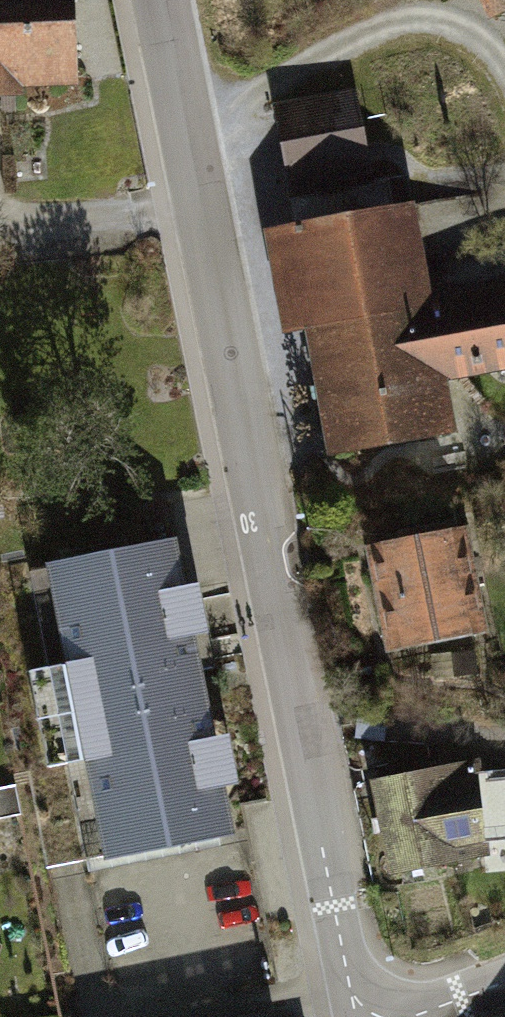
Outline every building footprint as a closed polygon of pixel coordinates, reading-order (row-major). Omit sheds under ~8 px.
[(83,91),(82,0),(0,0),(0,92),(83,91)] [(493,9),(504,3),(504,0),(489,0),(493,9)] [(337,82),(274,93),(286,149),(347,140),(337,82)] [(406,205),(266,231),(286,340),(304,337),(327,458),(453,435),(440,364),(424,293),(406,205)] [(424,293),(440,364),(504,353),(504,277),(424,293)] [(461,528),(379,543),(398,650),(481,636),(461,528)] [(180,576),(172,534),(40,560),(62,671),(15,681),(24,726),(194,692),(192,681),(222,675),(201,572),(180,576)] [(204,743),(194,692),(24,726),(37,787),(79,778),(99,874),(228,848),(220,805),(244,800),(232,737),(204,743)] [(478,767),(375,784),(391,881),(494,864),(478,767)] [(488,778),(496,837),(504,835),(504,776),(488,778)]
